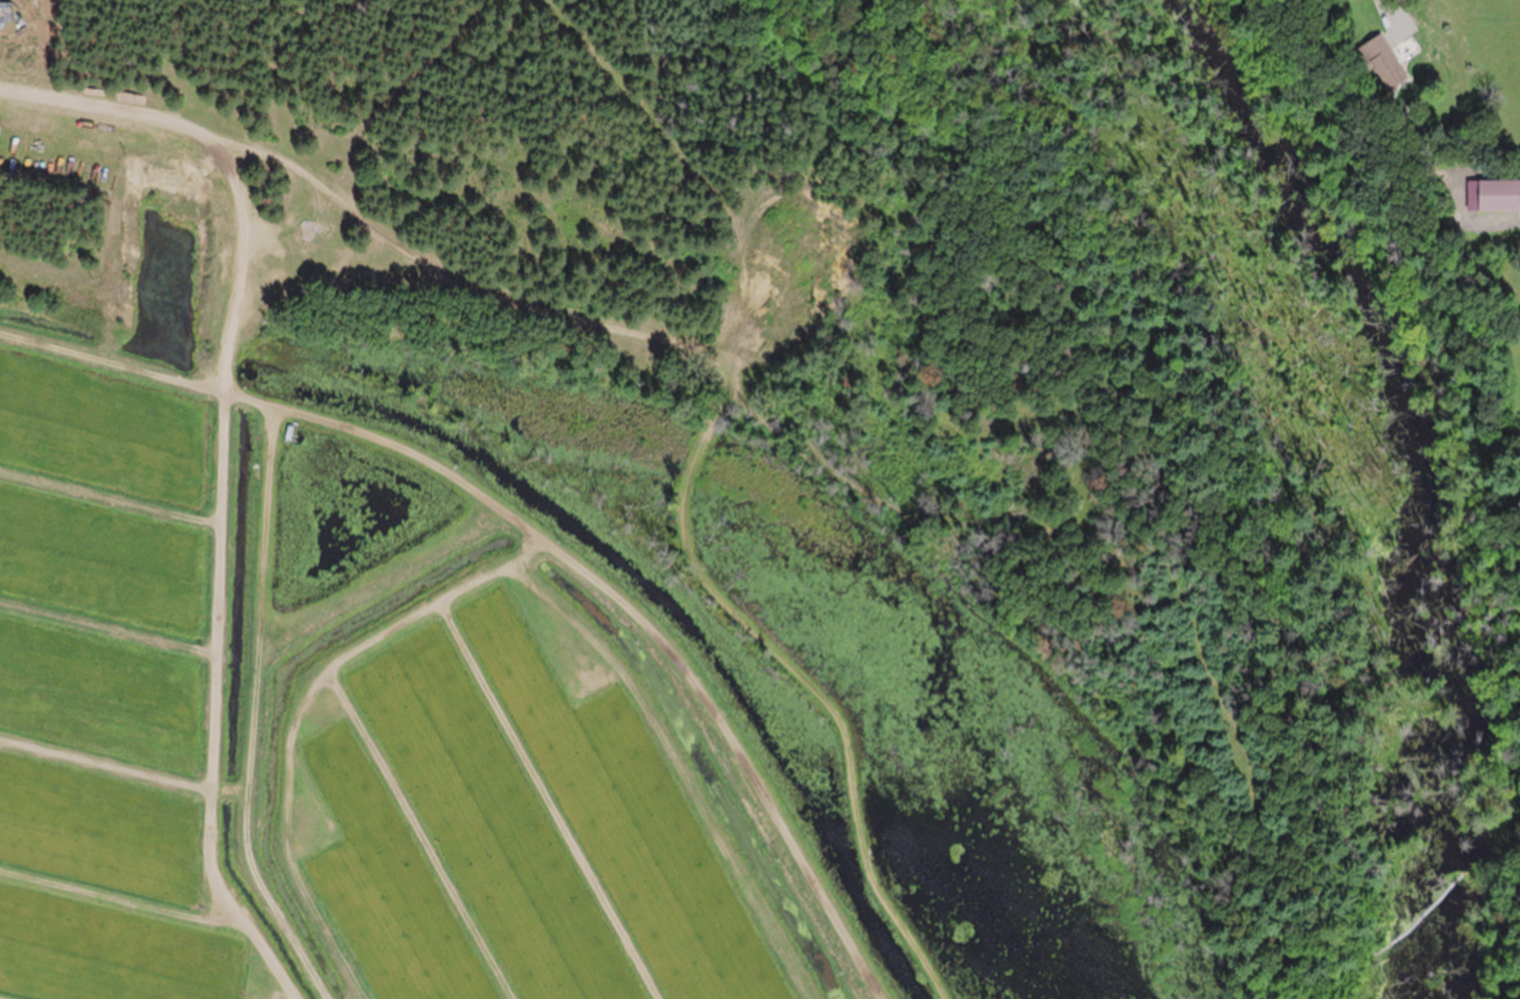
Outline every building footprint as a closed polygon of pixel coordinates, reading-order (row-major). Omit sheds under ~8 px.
[(1357,48),(1387,90),(1408,76),(1377,33),(1357,48)] [(1464,180),(1464,211),(1515,211),(1515,180),(1464,180)]
